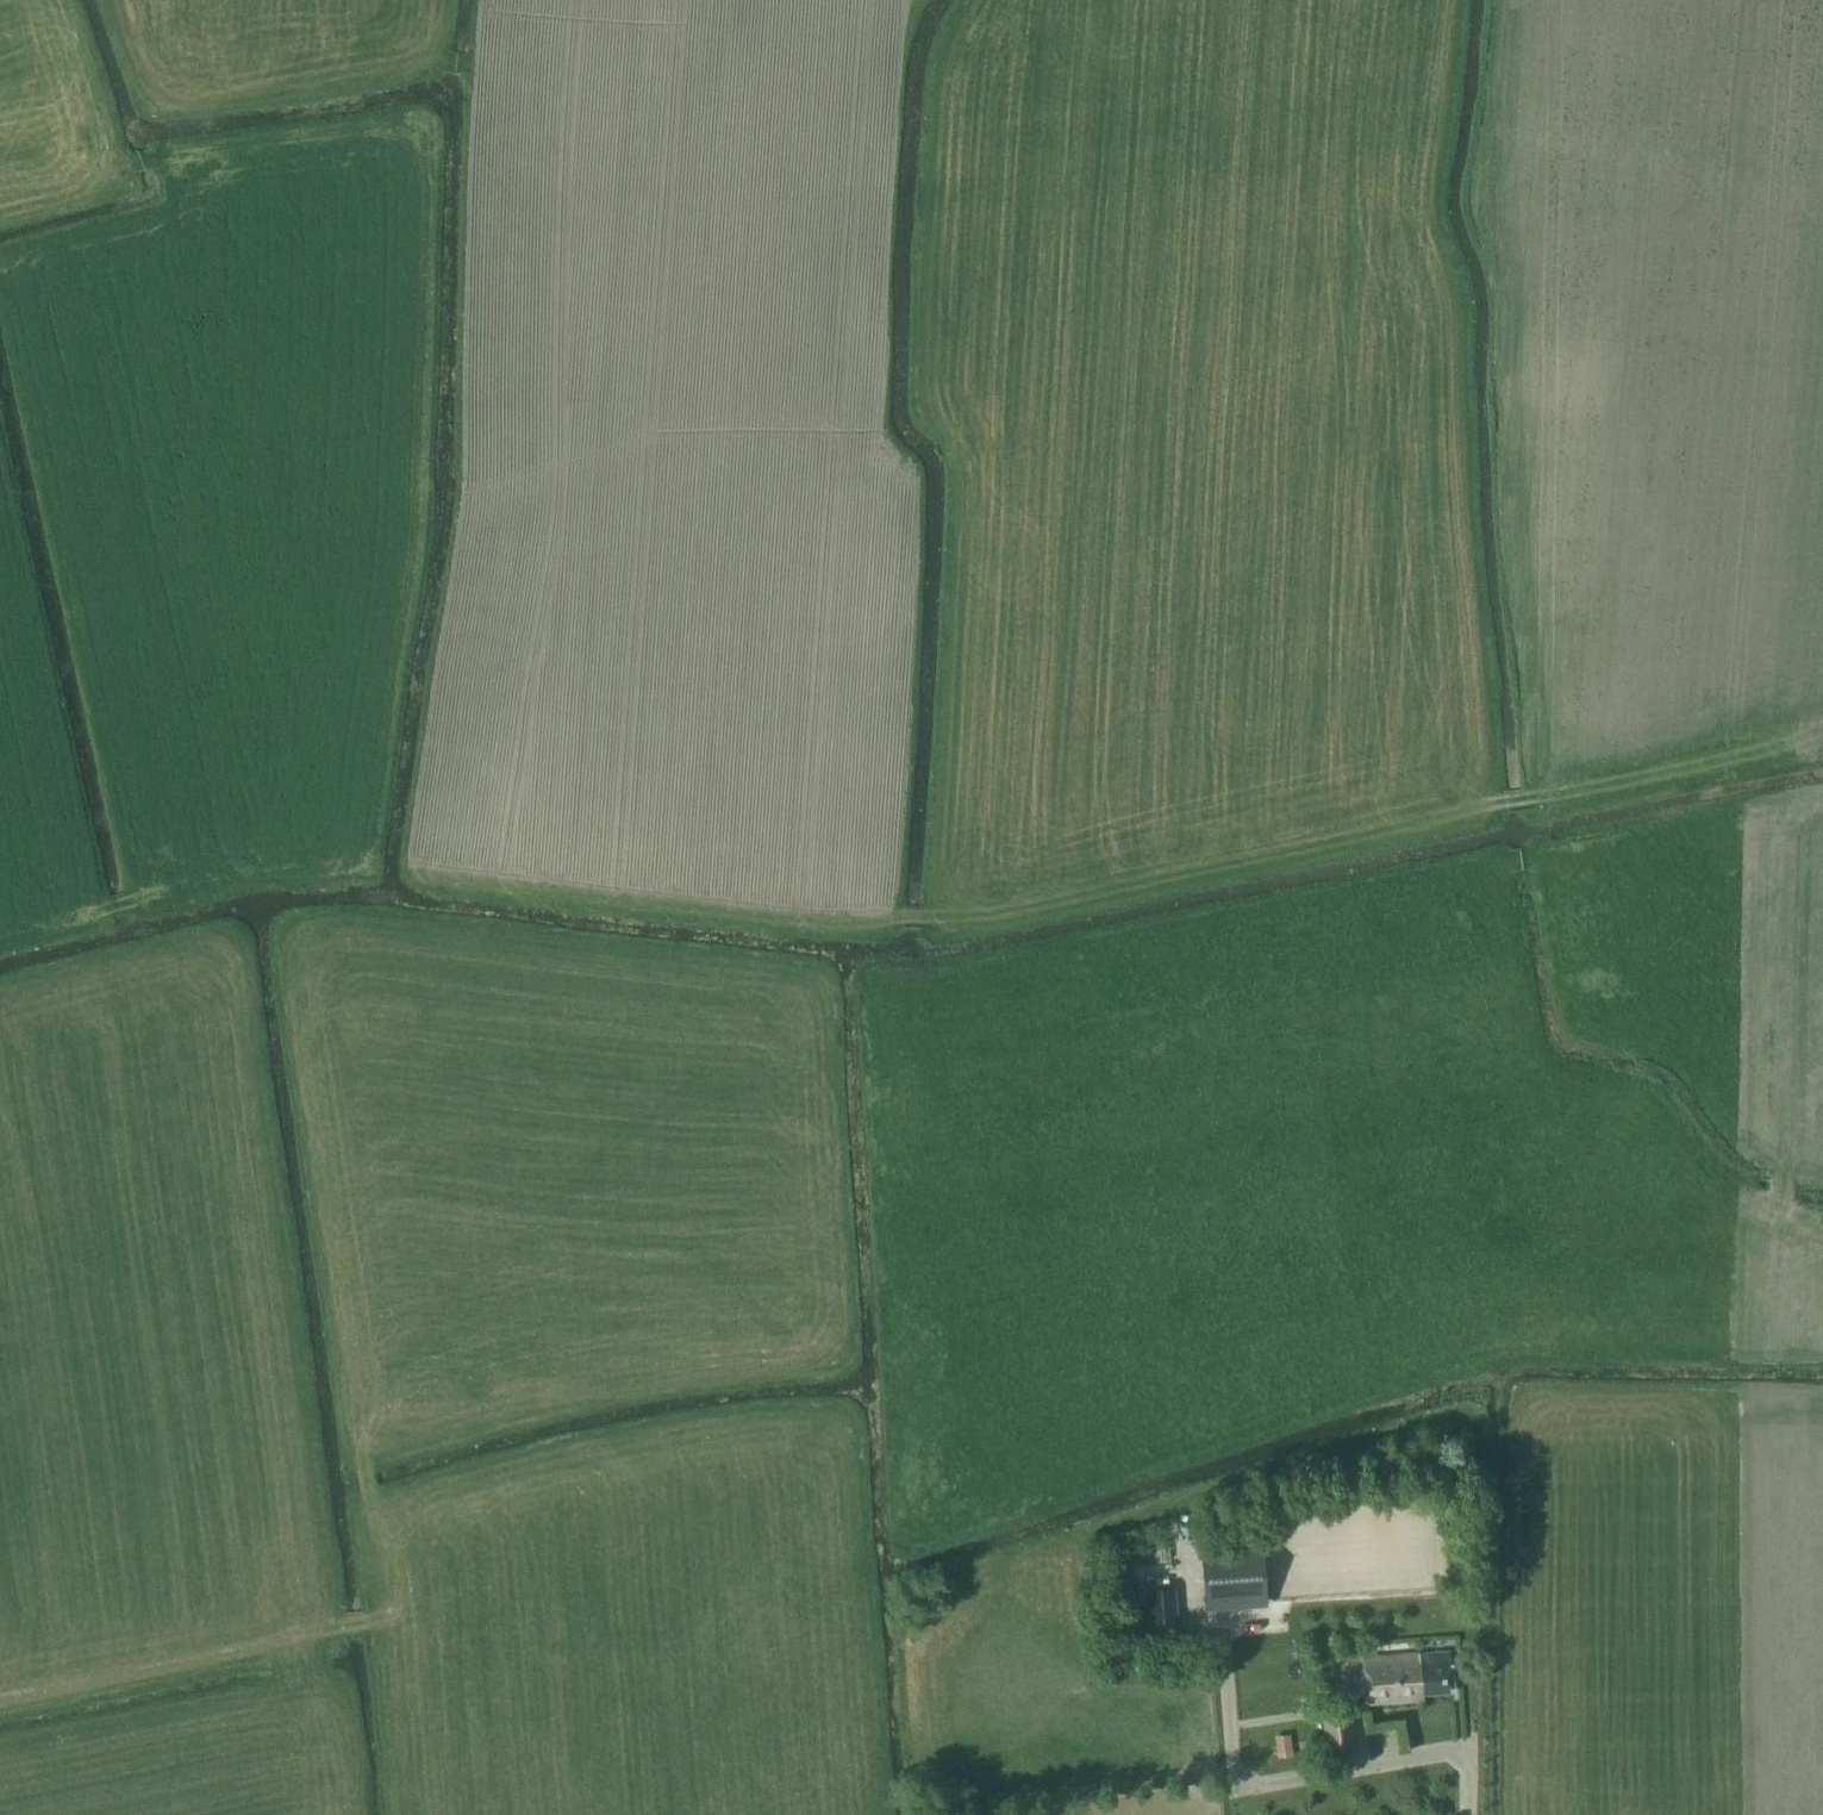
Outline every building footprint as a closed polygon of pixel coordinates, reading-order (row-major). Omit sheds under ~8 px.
[(1265,1600),(1261,1548),(1203,1552),(1207,1604),(1265,1600)] [(1174,1589),(1148,1590),(1151,1638),(1177,1636),(1174,1589)] [(1362,1658),(1366,1703),(1424,1698),(1423,1692),(1453,1690),(1449,1651),(1362,1658)] [(1351,1728),(1326,1731),(1328,1745),(1352,1742),(1351,1728)] [(1293,1754),(1290,1734),(1275,1736),(1278,1756),(1293,1754)]
